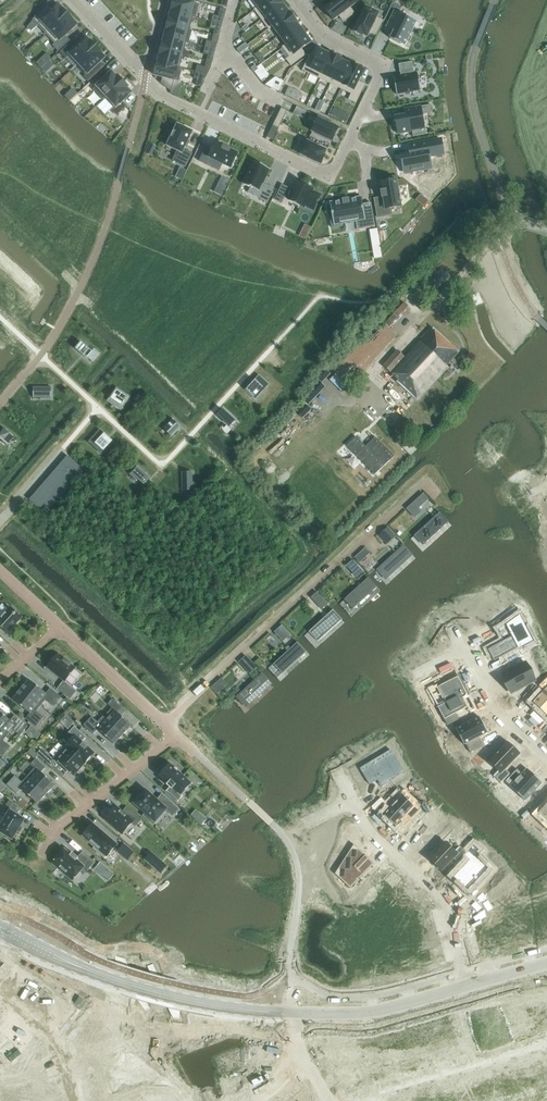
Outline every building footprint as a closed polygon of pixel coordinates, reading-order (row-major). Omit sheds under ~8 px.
[(171,11),(193,17),(193,18),(195,18),(199,5),(181,0),(174,0),(171,11)] [(254,10),(261,19),(282,4),(280,0),(268,0),(258,7),(254,10)] [(324,9),(333,20),(339,16),(343,22),(354,13),(350,8),(355,4),(352,0),(336,0),(324,9)] [(392,4),(390,7),(399,11),(401,8),(401,7),(392,3),(392,4)] [(47,4),(33,20),(46,34),(67,15),(58,5),(53,9),(47,4)] [(282,4),(261,19),(269,29),(272,27),(272,26),(289,13),(283,4),(282,4)] [(365,7),(353,32),(361,36),(362,35),(367,37),(369,32),(375,35),(382,21),(376,18),(378,13),(365,7)] [(218,17),(223,19),(226,10),(220,8),(218,17)] [(171,11),(167,24),(189,30),(189,29),(193,18),(193,17),(171,11)] [(393,31),(389,39),(405,46),(416,22),(393,11),(385,27),(383,26),(393,31)] [(289,13),(272,26),(272,27),(279,36),(297,22),(289,13)] [(67,15),(46,34),(55,44),(53,46),(58,51),(69,41),(64,36),(76,25),(67,15)] [(297,22),(279,36),(286,45),(303,32),(297,23),(297,22)] [(167,24),(164,37),(186,43),(188,44),(192,30),(189,29),(189,30),(167,24)] [(286,45),(282,47),(289,57),(286,59),(291,66),(305,55),(301,49),(311,42),(303,32),(286,45)] [(77,37),(61,53),(65,58),(67,56),(76,66),(96,47),(91,42),(90,42),(86,38),(81,42),(77,37)] [(164,37),(161,49),(183,55),(188,56),(189,53),(184,51),(186,43),(164,37)] [(88,82),(104,66),(100,62),(105,58),(100,53),(101,52),(96,47),(76,66),(85,75),(83,77),(88,82)] [(161,49),(157,62),(179,68),(180,67),(183,55),(161,49)] [(308,58),(302,70),(320,79),(331,55),(320,50),(315,61),(308,58)] [(331,55),(320,79),(330,84),(342,60),(331,55)] [(342,60),(330,84),(341,89),(352,65),(342,60)] [(157,62),(154,75),(154,76),(154,75),(178,82),(182,68),(180,67),(179,68),(157,62)] [(393,77),(396,95),(420,90),(417,73),(414,74),(412,62),(398,64),(400,76),(393,77)] [(352,65),(341,89),(351,94),(348,100),(355,103),(364,85),(358,82),(363,70),(352,65)] [(104,72),(93,83),(96,87),(93,90),(103,101),(105,99),(104,98),(122,82),(118,77),(116,78),(111,72),(108,76),(104,72)] [(275,78),(265,85),(278,91),(283,81),(275,78)] [(122,82),(104,98),(105,99),(114,108),(112,110),(117,115),(126,106),(122,102),(131,93),(126,88),(127,87),(122,82)] [(289,87),(285,95),(298,101),(301,93),(289,87)] [(73,90),(69,94),(74,99),(78,95),(73,90)] [(406,116),(395,118),(398,134),(412,131),(413,137),(426,135),(422,114),(432,113),(430,105),(404,110),(406,116)] [(281,108),(275,120),(281,123),(287,111),(281,108)] [(343,113),(340,120),(346,123),(349,115),(343,113)] [(318,118),(311,131),(332,141),(338,128),(318,118)] [(275,120),(272,126),(278,129),(281,123),(275,120)] [(193,132),(177,124),(166,146),(177,151),(172,161),(185,167),(192,154),(184,150),(193,132)] [(306,141),(300,155),(320,164),(325,156),(323,155),(326,151),(306,141)] [(410,158),(402,160),(404,173),(429,169),(427,157),(435,156),(432,141),(408,145),(410,158)] [(150,143),(145,153),(147,154),(151,146),(155,148),(156,146),(150,143)] [(206,148),(199,161),(206,165),(210,158),(230,168),(238,154),(216,143),(212,151),(206,148)] [(267,202),(274,189),(263,183),(269,170),(270,170),(270,169),(252,161),(252,162),(242,183),(241,184),(262,193),(259,199),(267,202)] [(221,178),(217,185),(225,189),(229,181),(221,178)] [(381,192),(382,198),(374,199),(377,218),(392,215),(390,209),(401,207),(400,200),(401,200),(400,197),(399,197),(396,180),(380,183),(381,192)] [(282,186),(275,200),(281,203),(284,197),(304,207),(304,206),(313,210),(320,195),(312,191),(312,190),(297,183),(293,191),(282,186)] [(330,218),(331,228),(342,226),(341,224),(355,221),(357,230),(375,227),(370,203),(362,205),(361,197),(329,203),(332,217),(330,218)] [(304,225),(302,230),(308,233),(310,228),(304,225)] [(365,336),(366,337),(353,351),(333,372),(348,387),(369,366),(397,336),(385,324),(378,331),(374,327),(365,336)] [(446,366),(458,353),(432,328),(421,339),(422,340),(415,347),(414,346),(404,357),(397,351),(383,366),(398,380),(396,381),(417,401),(448,368),(446,366)] [(86,358),(92,352),(81,342),(75,348),(86,358)] [(267,385),(259,377),(247,390),(255,397),(267,385)] [(33,398),(51,398),(51,387),(33,387),(36,387),(36,397),(33,397),(33,398)] [(118,390),(110,400),(120,407),(127,397),(118,390)] [(222,410),(217,415),(230,427),(235,421),(222,410)] [(173,420),(163,429),(171,437),(181,428),(173,420)] [(0,434),(0,439),(2,441),(2,442),(6,446),(17,439),(3,428),(0,434)] [(100,432),(90,442),(101,452),(110,442),(100,432)] [(356,437),(346,446),(374,475),(394,456),(375,437),(365,446),(356,437)] [(67,456),(30,500),(45,513),(83,470),(67,456)] [(131,474),(144,485),(150,478),(138,467),(131,474)] [(192,472),(182,472),(182,491),(192,491),(192,472)] [(423,494),(413,503),(418,509),(428,500),(423,494)] [(439,513),(415,535),(424,544),(448,522),(439,513)] [(387,545),(395,537),(387,528),(379,536),(387,545)] [(389,577),(413,555),(404,545),(380,567),(389,577)] [(360,553),(355,558),(360,563),(365,558),(360,553)] [(359,568),(352,560),(346,566),(352,574),(359,568)] [(354,609),(378,587),(369,577),(345,599),(354,609)] [(310,598),(321,610),(327,604),(317,592),(310,598)] [(7,633),(21,618),(10,608),(0,619),(0,627),(7,633)] [(342,620),(333,610),(315,626),(309,632),(317,642),(342,620)] [(512,637),(488,649),(494,661),(518,648),(518,649),(532,641),(519,616),(506,625),(512,637)] [(291,634),(282,625),(274,632),(283,642),(291,634)] [(306,652),(299,645),(297,642),(282,656),(273,664),(282,674),(303,655),(306,652)] [(526,647),(519,650),(522,656),(529,652),(526,647)] [(57,655),(48,667),(65,681),(75,669),(70,665),(71,664),(65,659),(64,660),(57,655)] [(250,674),(256,668),(245,656),(239,662),(250,674)] [(526,663),(501,676),(510,693),(535,680),(526,663)] [(251,685),(238,696),(247,706),(271,684),(264,676),(262,674),(251,685)] [(446,702),(437,707),(447,725),(459,719),(456,714),(468,707),(463,698),(468,696),(458,676),(437,687),(446,702)] [(532,702),(546,716),(546,678),(538,686),(543,691),(532,702)] [(29,680),(21,690),(41,706),(46,700),(53,706),(61,697),(50,688),(46,694),(29,680)] [(223,680),(214,687),(219,693),(228,686),(223,680)] [(64,682),(58,689),(70,699),(75,692),(64,682)] [(36,712),(41,706),(21,690),(13,700),(30,714),(26,719),(36,727),(44,718),(36,712)] [(103,718),(122,735),(131,726),(118,713),(122,708),(112,699),(108,704),(112,708),(103,718)] [(87,715),(93,706),(86,702),(81,711),(87,715)] [(8,735),(12,730),(20,736),(28,726),(14,715),(10,721),(0,712),(0,729),(8,735)] [(67,716),(61,722),(68,729),(74,723),(67,716)] [(479,716),(455,729),(464,745),(465,744),(470,753),(483,746),(479,737),(487,733),(479,716)] [(122,735),(103,718),(99,723),(92,717),(83,726),(93,735),(98,730),(114,745),(122,735)] [(31,726),(27,731),(32,735),(36,730),(31,726)] [(65,747),(84,764),(94,753),(82,742),(86,738),(87,738),(74,726),(68,733),(73,737),(65,747)] [(0,729),(0,754),(3,757),(11,747),(3,741),(8,735),(0,729)] [(495,754),(488,762),(498,772),(494,777),(501,784),(510,774),(505,770),(520,754),(507,741),(501,748),(500,746),(493,753),(495,754)] [(65,747),(54,758),(73,776),(84,764),(65,747)] [(393,750),(362,767),(370,782),(378,778),(382,786),(405,774),(393,750)] [(45,752),(40,757),(51,766),(55,762),(45,752)] [(35,768),(27,777),(46,795),(55,785),(41,773),(46,768),(36,759),(31,764),(35,768)] [(181,795),(191,783),(177,771),(178,770),(175,767),(175,768),(170,764),(159,776),(170,786),(166,792),(177,802),(182,796),(181,795)] [(517,770),(506,782),(525,801),(542,783),(527,769),(522,774),(517,770)] [(37,804),(46,795),(27,777),(22,782),(15,776),(7,785),(16,794),(21,789),(37,804)] [(178,809),(179,810),(179,809),(162,794),(156,800),(145,791),(135,803),(145,813),(142,816),(152,824),(165,810),(172,816),(178,809)] [(389,809),(384,815),(395,826),(401,820),(403,822),(402,823),(405,826),(421,809),(415,804),(413,806),(400,794),(392,803),(391,802),(387,807),(389,809)] [(20,809),(10,801),(5,807),(10,810),(0,826),(0,832),(12,840),(19,829),(25,820),(16,814),(20,809)] [(536,815),(546,824),(546,823),(546,804),(536,815)] [(132,822),(136,826),(141,820),(127,807),(122,813),(115,807),(105,818),(122,834),(132,822)] [(424,820),(410,835),(421,845),(427,838),(428,840),(435,833),(433,832),(438,827),(429,818),(433,814),(426,808),(419,816),(424,820)] [(201,816),(196,821),(201,825),(206,820),(201,816)] [(92,849),(104,859),(116,845),(92,824),(83,835),(95,846),(92,849)] [(445,843),(429,860),(441,870),(452,858),(457,863),(466,853),(459,847),(455,852),(445,843)] [(124,844),(119,849),(130,858),(134,852),(124,844)] [(469,859),(453,876),(468,891),(489,869),(474,855),(479,851),(473,846),(466,853),(464,855),(469,859)] [(353,858),(336,875),(350,888),(373,863),(357,848),(350,855),(353,858)] [(64,850),(53,862),(73,879),(83,867),(88,871),(95,862),(83,852),(78,858),(73,853),(70,855),(64,850)] [(150,853),(144,860),(154,868),(161,874),(167,866),(151,852),(150,853)] [(100,862),(95,869),(100,873),(105,867),(100,862)] [(496,923),(483,926),(489,946),(502,943),(496,923)] [(532,999),(537,1019),(546,1016),(546,1012),(542,996),(532,999)] [(532,999),(521,1002),(527,1022),(537,1019),(532,999)] [(521,1002),(510,1006),(516,1025),(527,1022),(521,1002)] [(448,1023),(437,1026),(443,1046),(453,1043),(448,1023)] [(437,1026),(426,1030),(432,1049),(443,1046),(437,1026)] [(426,1030),(416,1033),(421,1052),(432,1049),(426,1030)] [(130,1032),(115,1035),(117,1042),(122,1064),(143,1059),(143,1058),(141,1053),(135,1054),(130,1032)] [(416,1033),(405,1036),(410,1055),(421,1052),(416,1033)] [(391,1035),(380,1038),(386,1058),(397,1055),(391,1035)] [(380,1038),(369,1041),(375,1061),(386,1058),(380,1038)] [(369,1041),(359,1044),(364,1064),(375,1061),(369,1041)] [(109,1068),(102,1069),(104,1075),(124,1071),(122,1064),(117,1042),(103,1045),(109,1068)] [(359,1044),(348,1048),(354,1067),(364,1064),(359,1044)] [(348,1048),(337,1051),(343,1070),(354,1067),(348,1048)] [(143,1059),(122,1064),(124,1071),(127,1084),(128,1084),(133,1083),(132,1076),(154,1071),(151,1056),(143,1058),(143,1059)] [(104,1075),(95,1077),(99,1091),(121,1086),(123,1092),(130,1091),(128,1084),(127,1084),(124,1071),(104,1075)] [(535,1077),(540,1097),(546,1095),(546,1074),(535,1077)] [(535,1077),(523,1080),(528,1100),(540,1097),(535,1077)] [(511,1083),(516,1100),(523,1100),(528,1100),(523,1080),(511,1083)] [(499,1086),(503,1100),(516,1100),(511,1083),(499,1086)] [(265,1094),(269,1100),(299,1100),(303,1099),(294,1084),(279,1093),(276,1087),(265,1094)] [(487,1089),(490,1100),(503,1100),(499,1086),(487,1089)] [(20,1100),(34,1100),(36,1091),(21,1089),(20,1095),(21,1096),(20,1100)] [(468,1096),(470,1100),(481,1100),(478,1093),(468,1096)]
